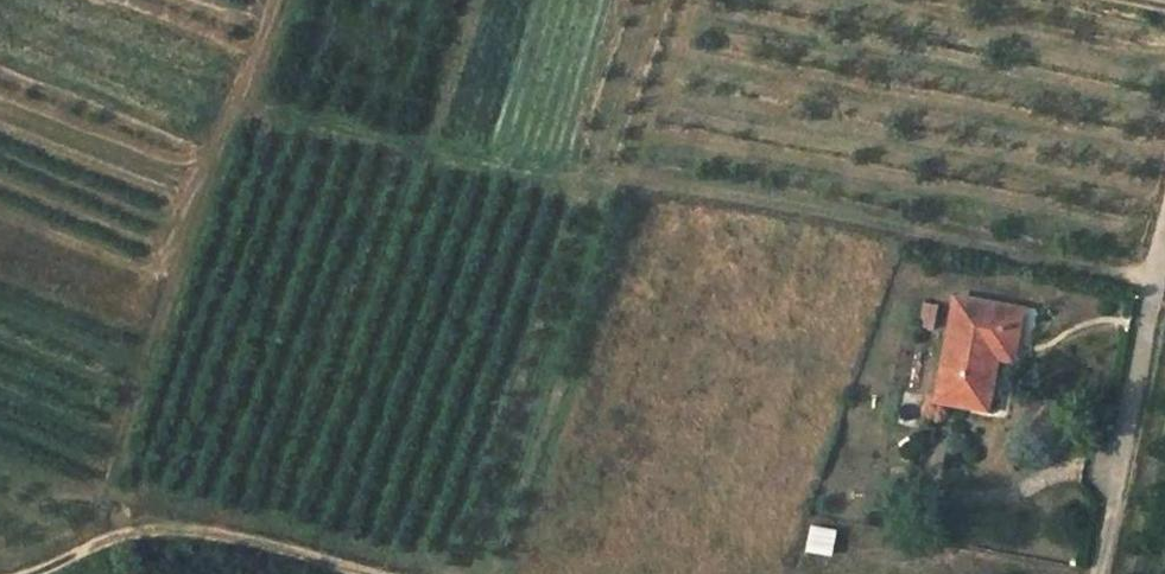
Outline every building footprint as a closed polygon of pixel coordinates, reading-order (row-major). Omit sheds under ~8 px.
[(955,301),(937,401),(985,410),(995,358),(1010,360),(1018,313),(955,301)]
